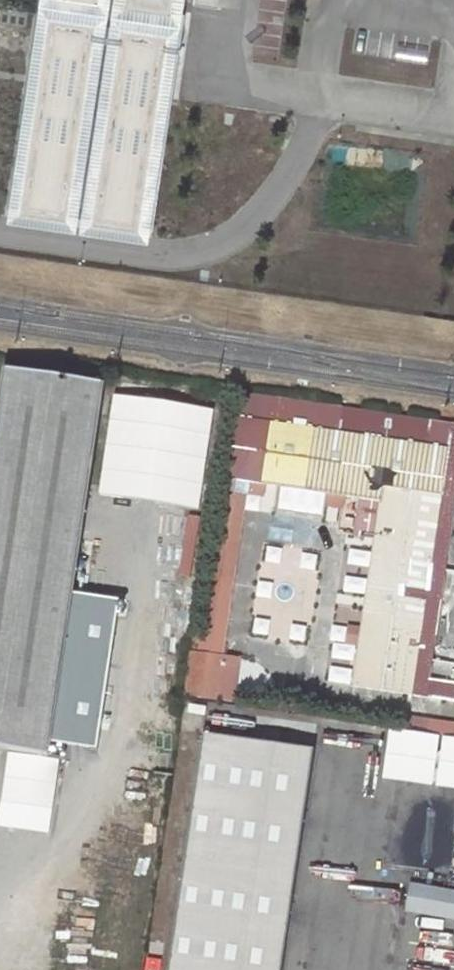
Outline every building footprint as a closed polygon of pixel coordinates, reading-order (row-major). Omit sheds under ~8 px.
[(112,0),(42,0),(9,222),(78,232),(112,0)] [(82,233),(150,243),(151,237),(171,100),(186,0),(116,0),(82,233)] [(0,391),(0,748),(49,756),(104,385),(3,370),(0,391)] [(305,430),(309,405),(276,401),(272,425),(305,430)] [(410,696),(446,450),(305,430),(272,425),(270,425),(261,486),(360,500),(355,537),(375,540),(353,688),(410,696)] [(217,700),(221,680),(223,680),(226,680),(227,677),(226,674),(222,673),(223,657),(193,652),(186,696),(217,700)] [(87,721),(92,696),(72,693),(68,718),(87,721)] [(295,868),(310,751),(200,735),(167,969),(280,969),(295,868)]
